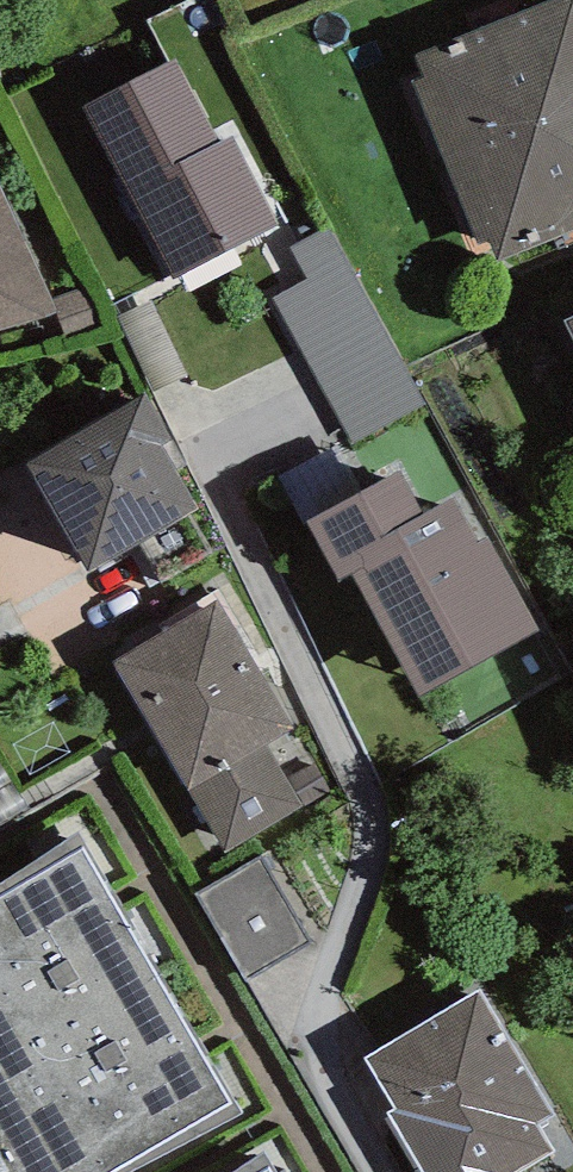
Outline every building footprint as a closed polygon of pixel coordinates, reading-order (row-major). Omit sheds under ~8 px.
[(415,54),(424,76),(412,81),(478,244),(490,239),(499,261),(572,232),(572,0),(549,0),(415,54)] [(174,60),(83,108),(173,279),(280,223),(234,136),(218,144),(174,60)] [(56,312),(58,311),(53,298),(0,183),(0,329),(56,312)] [(273,296),(352,446),(428,406),(332,225),(291,247),(307,278),(273,296)] [(87,286),(53,298),(58,311),(56,312),(67,339),(104,324),(87,286)] [(154,300),(118,316),(153,392),(189,376),(154,300)] [(563,320),(572,340),(572,316),(563,320)] [(150,394),(24,466),(87,576),(200,512),(161,445),(175,438),(150,394)] [(400,470),(305,522),(338,582),(352,574),(419,695),(540,629),(463,490),(424,512),(400,470)] [(221,595),(110,658),(222,853),(303,807),(287,779),(266,742),(296,725),(221,595)] [(315,764),(287,779),(303,807),(331,792),(315,764)] [(0,884),(0,1171),(130,1171),(243,1111),(78,833),(0,884)] [(259,856),(195,893),(247,981),(310,944),(259,856)] [(364,1057),(396,1112),(389,1116),(421,1171),(518,1171),(554,1151),(539,1125),(555,1116),(481,989),(364,1057)] [(237,1171),(275,1171),(264,1154),(237,1171)]
